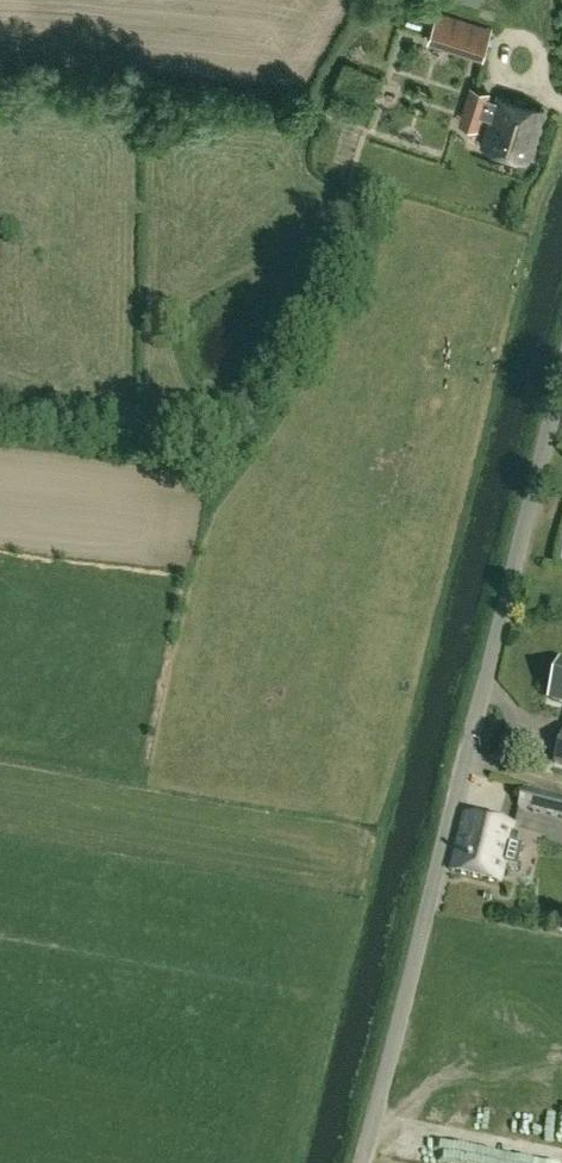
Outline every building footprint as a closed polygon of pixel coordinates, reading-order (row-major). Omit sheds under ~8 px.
[(428,40),(483,58),(493,28),(437,10),(428,40)] [(497,95),(496,100),(488,98),(490,92),(470,86),(458,124),(478,130),(483,116),(490,119),(482,145),(529,160),(544,110),(497,95)] [(552,701),(561,704),(561,667),(552,701)] [(524,788),(519,809),(561,819),(561,798),(524,788)] [(515,827),(466,816),(453,872),(502,884),(515,827)]
